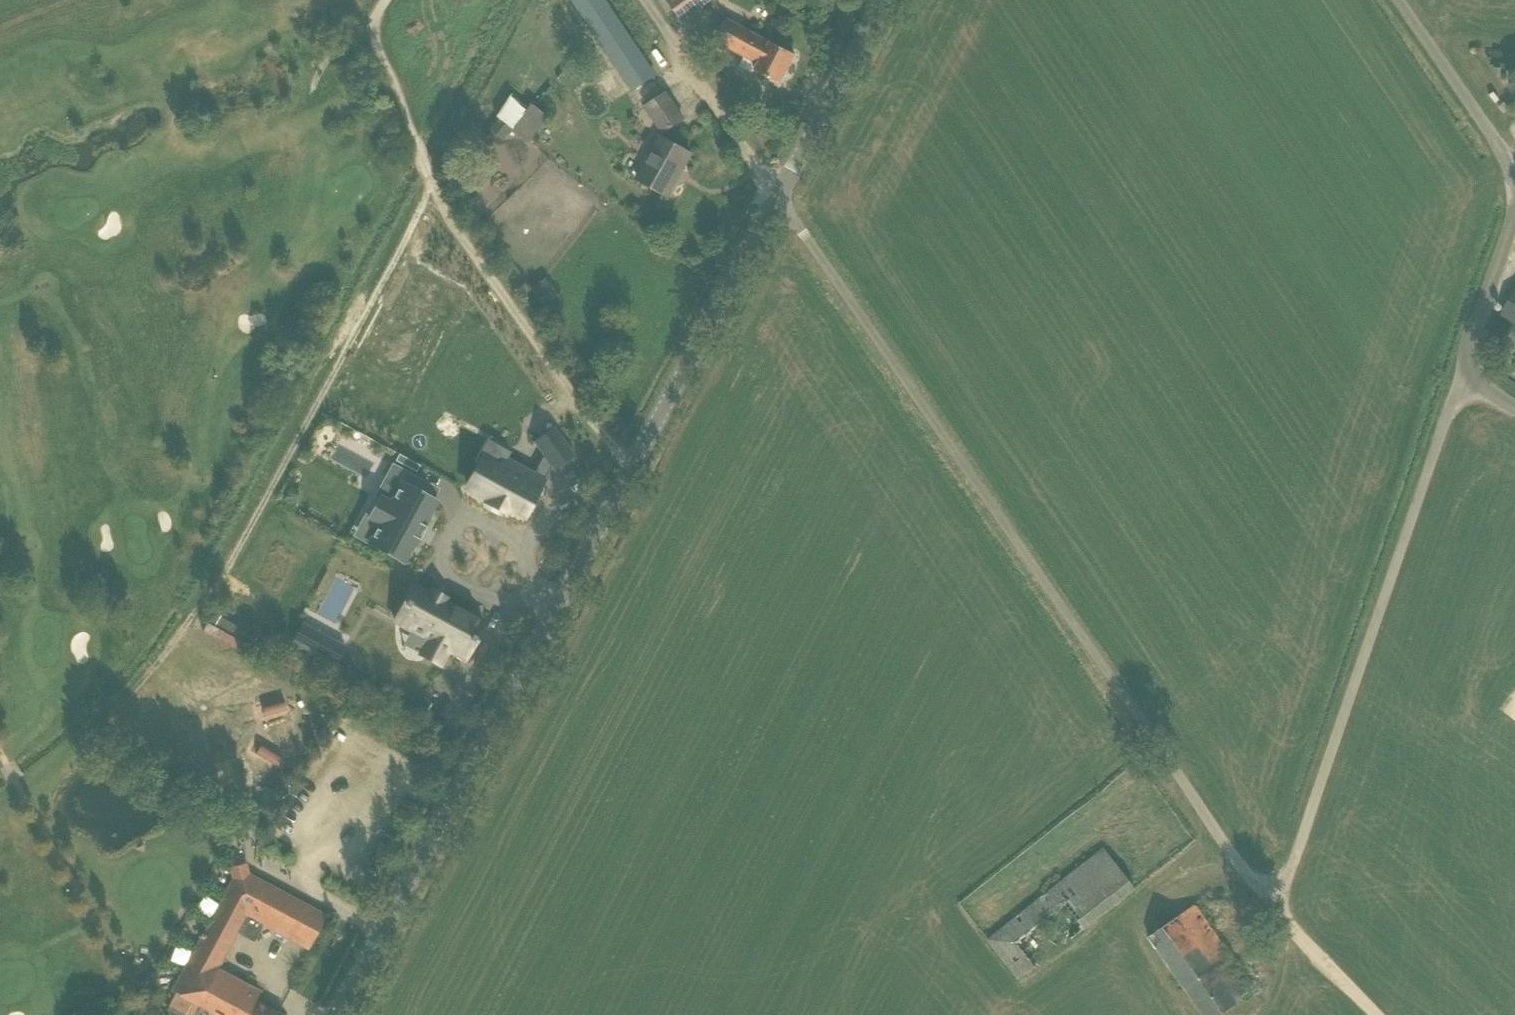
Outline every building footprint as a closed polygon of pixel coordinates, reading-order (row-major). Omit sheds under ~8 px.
[(654,76),(604,0),(575,0),(623,73),(630,69),(641,86),(654,76)] [(780,84),(795,55),(770,42),(742,27),(727,19),(715,40),(745,57),(740,66),(753,74),(755,70),(780,84)] [(666,93),(646,106),(664,133),(683,120),(666,93)] [(529,142),(549,117),(532,104),(512,130),(529,142)] [(691,154),(661,138),(638,180),(668,196),(691,154)] [(543,278),(527,288),(535,302),(551,292),(543,278)] [(1514,324),(1514,290),(1500,314),(1514,324)] [(541,485),(551,466),(554,471),(575,456),(553,427),(533,442),(543,456),(534,473),(531,479),(502,463),(499,469),(482,460),(481,461),(467,486),(488,497),(485,501),(506,512),(508,508),(524,517),(541,485)] [(424,526),(436,503),(433,502),(408,488),(414,477),(392,465),(386,477),(400,484),(390,504),(381,499),(380,500),(371,517),(371,518),(379,523),(369,543),(404,562),(416,539),(418,540),(425,527),(424,526)] [(430,595),(413,586),(394,622),(411,631),(428,640),(420,654),(430,660),(441,666),(448,651),(465,660),(484,624),(478,621),(443,603),(446,598),(432,591),(430,595)] [(345,647),(331,640),(320,659),(334,667),(345,647)] [(272,687),(249,694),(252,706),(275,700),(272,687)] [(277,742),(256,730),(249,741),(270,753),(277,742)] [(987,941),(1019,981),(1135,889),(1104,848),(987,941)] [(254,1001),(260,991),(219,969),(247,917),(256,922),(247,938),(254,942),(263,926),(308,950),(326,915),(250,874),(232,880),(173,991),(176,993),(168,1010),(171,1014),(192,1014),(198,1004),(218,1014),(280,1014),(254,1001)] [(1238,1002),(1247,992),(1226,962),(1233,958),(1196,905),(1149,937),(1202,1014),(1219,1014),(1238,1002)]
